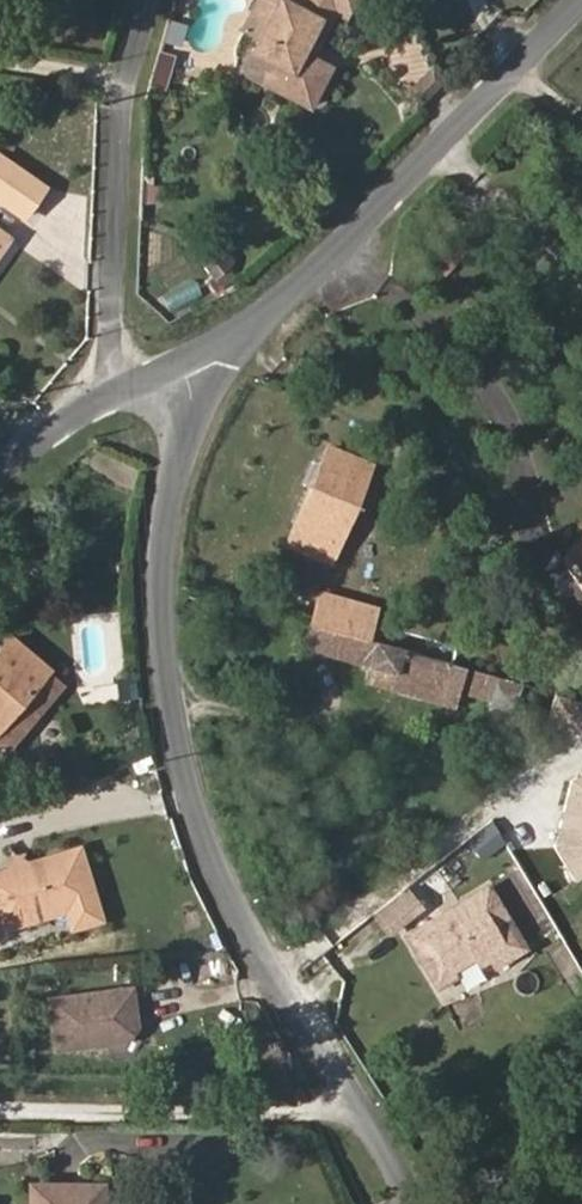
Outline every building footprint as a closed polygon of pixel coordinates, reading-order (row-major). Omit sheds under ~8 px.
[(251,51),(279,65),(268,85),(308,106),(328,67),(309,57),(333,10),(342,14),(350,0),(258,0),(251,15),(266,23),(251,51)] [(164,88),(174,55),(156,50),(146,82),(164,88)] [(414,108),(443,80),(431,68),(402,96),(414,108)] [(0,158),(0,201),(22,217),(42,187),(0,158)] [(235,262),(221,244),(199,260),(213,279),(235,262)] [(328,560),(368,465),(327,448),(287,543),(328,560)] [(581,550),(581,538),(567,549),(572,557),(581,550)] [(572,557),(581,571),(581,550),(572,557)] [(367,639),(376,607),(318,590),(308,622),(367,639)] [(367,639),(308,622),(303,648),(393,673),(388,688),(432,701),(436,684),(489,701),(496,677),(367,639)] [(47,670),(9,638),(0,649),(0,725),(47,670)] [(513,710),(521,683),(496,677),(489,701),(483,724),(507,731),(513,710)] [(552,745),(558,724),(513,710),(507,731),(552,745)] [(65,909),(71,927),(100,918),(79,848),(0,871),(0,928),(65,909)] [(493,969),(529,947),(489,882),(402,934),(436,991),(458,978),(453,971),(474,958),(479,966),(488,960),(493,969)] [(425,908),(406,885),(370,915),(389,938),(425,908)] [(126,1039),(135,1026),(131,989),(50,1000),(56,1048),(126,1039)] [(101,1185),(31,1185),(31,1203),(101,1203),(101,1185)]
